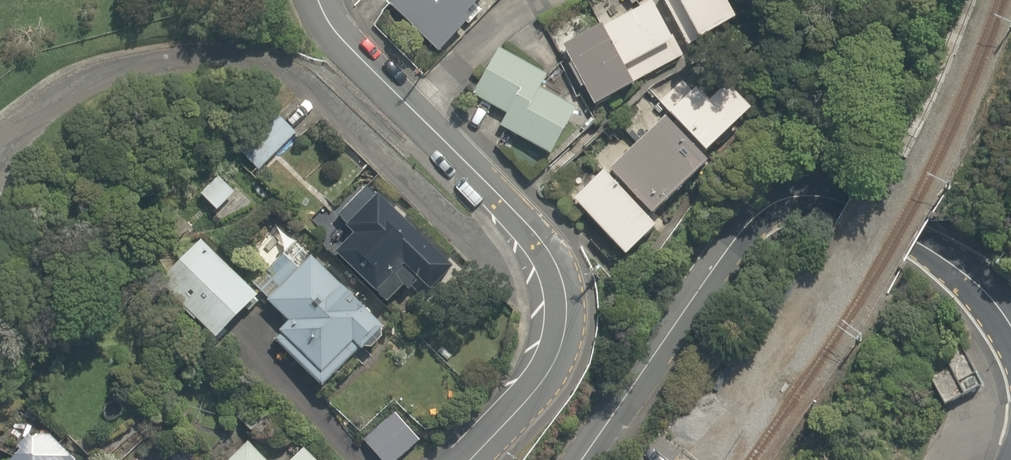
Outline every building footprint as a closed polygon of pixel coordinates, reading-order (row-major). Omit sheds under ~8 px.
[(398,13),(436,59),(506,0),(414,0),(398,13)] [(660,0),(663,7),(569,54),(600,116),(646,93),(641,82),(706,49),(707,51),(746,32),(730,0),(660,0)] [(518,124),(498,154),(547,187),(597,113),(512,56),(482,100),(518,124)] [(699,64),(661,103),(680,122),(589,217),(646,271),(766,116),(699,64)] [(299,138),(274,114),(240,149),(264,174),(299,138)] [(229,176),(203,194),(219,218),(246,201),(229,176)] [(336,256),(385,303),(413,274),(444,302),(467,278),(367,182),(336,214),(357,234),(336,256)] [(198,232),(154,277),(225,346),(268,301),(198,232)] [(287,320),(270,336),(327,394),(385,336),(311,260),(269,302),(287,320)] [(990,383),(973,344),(945,357),(964,397),(990,383)] [(400,409),(366,441),(384,459),(399,459),(425,435),(400,409)] [(12,459),(81,459),(47,425),(12,459)] [(247,438),(226,459),(269,459),(247,438)] [(307,449),(296,459),(318,459),(307,449)]
